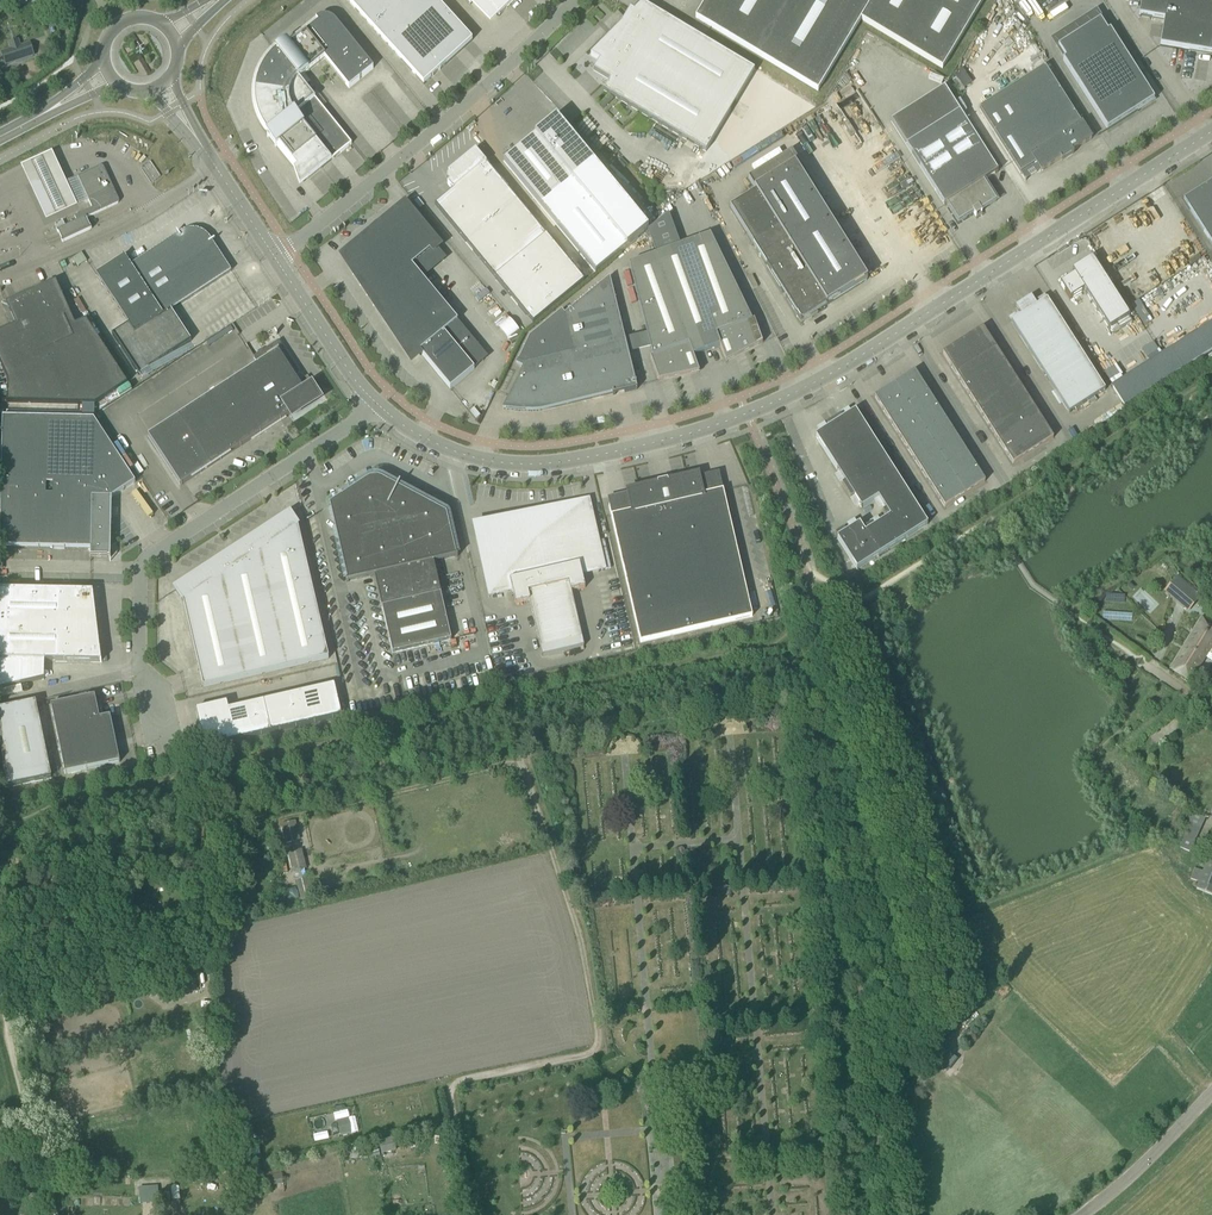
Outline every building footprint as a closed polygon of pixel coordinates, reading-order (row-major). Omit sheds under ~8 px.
[(436,0),(347,0),(423,84),(472,40),(436,0)] [(499,16),(515,0),(482,0),(499,16)] [(696,18),(818,91),(861,19),(943,68),(983,0),(706,0),(696,18)] [(1138,16),(1164,20),(1160,46),(1189,51),(1211,54),(1211,51),(1211,0),(1141,0),(1138,16)] [(630,9),(620,25),(590,55),(599,60),(593,70),(609,80),(603,91),(706,152),(755,70),(642,3),(633,11),(630,9)] [(373,68),(340,27),(335,21),(334,20),(332,19),(330,18),(328,17),(326,17),(324,17),(323,17),(322,17),(320,17),(319,18),(317,19),(316,19),(316,20),(318,23),(289,46),(287,43),(276,52),(277,53),(278,55),(279,55),(299,79),(324,58),(349,88),(373,68)] [(1154,100),(1110,30),(1107,31),(1100,20),(1058,47),(1065,58),(1063,60),(1107,130),(1154,100)] [(0,29),(0,42),(10,36),(5,26),(0,29)] [(11,50),(2,53),(5,65),(33,56),(29,44),(20,47),(11,50)] [(351,144),(299,79),(279,55),(278,55),(277,53),(272,57),(268,62),(265,66),(262,71),(259,77),(257,83),(256,89),(255,95),(255,101),(256,107),(257,113),(259,118),(260,121),(261,124),(262,127),(264,130),(265,133),(267,136),(276,147),(279,145),(297,167),(294,169),(299,186),(351,144)] [(1040,171),(1060,159),(1061,162),(1074,154),(1072,152),(1091,139),(1081,124),(1045,67),(979,109),(1020,174),(1036,164),(1040,171)] [(840,93),(844,99),(855,93),(851,87),(840,93)] [(919,103),(891,122),(944,205),(944,206),(947,205),(958,223),(973,213),(976,217),(976,216),(975,215),(980,212),(981,213),(982,213),(981,211),(996,201),(983,181),(998,172),(997,171),(944,88),(919,103)] [(556,117),(503,161),(541,207),(594,163),(556,117)] [(51,147),(20,162),(45,217),(87,198),(77,177),(76,174),(66,179),(51,147)] [(452,190),(434,205),(533,324),(584,282),(579,276),(475,150),(448,172),(450,174),(447,176),(447,180),(449,182),(447,184),(452,190)] [(730,208),(797,315),(796,316),(800,322),(867,279),(788,154),(794,164),(755,189),(748,179),(755,192),(730,208)] [(86,218),(117,204),(118,203),(119,202),(119,201),(119,200),(104,168),(103,167),(102,167),(102,166),(101,166),(100,167),(77,177),(87,198),(92,209),(74,217),(77,222),(57,231),(60,237),(62,243),(91,229),(89,224),(86,218)] [(1183,200),(1211,245),(1211,181),(1183,200)] [(353,262),(353,263),(353,264),(353,265),(353,266),(353,267),(354,269),(354,270),(354,271),(355,272),(355,273),(355,274),(356,275),(357,276),(357,277),(358,277),(358,278),(374,297),(381,306),(419,275),(412,266),(436,246),(412,218),(405,209),(362,244),(361,244),(360,245),(359,246),(359,247),(358,248),(357,249),(356,250),(356,251),(355,252),(355,253),(354,254),(354,255),(354,257),(353,258),(353,259),(353,260),(353,261),(353,262)] [(96,275),(128,324),(111,335),(139,376),(191,341),(171,310),(231,271),(212,242),(215,240),(214,239),(212,241),(209,237),(203,232),(197,229),(190,229),(183,231),(178,234),(177,232),(176,232),(177,235),(131,265),(124,256),(96,275)] [(710,235),(682,245),(715,335),(715,334),(720,347),(726,363),(762,343),(754,320),(751,321),(710,235)] [(715,335),(682,245),(656,255),(689,344),(693,356),(720,347),(715,334),(715,335)] [(689,344),(656,255),(629,265),(653,358),(650,358),(658,381),(699,373),(693,356),(689,344)] [(1129,317),(1092,258),(1081,265),(1084,268),(1060,284),(1070,299),(1084,290),(1109,329),(1129,317)] [(381,306),(377,310),(384,318),(399,337),(395,340),(409,361),(415,356),(420,352),(450,389),(459,381),(474,369),(458,350),(472,338),(423,279),(419,275),(381,306)] [(524,365),(504,407),(519,409),(531,409),(544,409),(555,407),(585,400),(612,393),(613,395),(637,389),(628,353),(625,340),(624,339),(609,278),(564,315),(561,311),(529,338),(518,361),(517,362),(519,363),(524,365)] [(75,326),(56,282),(6,304),(16,326),(0,333),(0,365),(8,382),(7,403),(95,405),(54,342),(75,326)] [(1105,391),(1047,299),(1037,306),(1031,297),(1015,307),(1020,316),(1010,323),(1069,414),(1105,391)] [(86,321),(75,326),(54,342),(95,405),(127,384),(86,321)] [(983,328),(963,341),(976,361),(996,349),(983,328)] [(180,486),(286,416),(291,413),(289,410),(292,408),(294,411),(314,398),(313,397),(317,395),(311,386),(303,390),(301,387),(303,385),(300,381),(298,382),(293,375),(298,372),(278,341),(253,357),(258,365),(148,436),(180,486)] [(976,361),(963,341),(942,354),(956,374),(976,361)] [(1005,363),(996,350),(996,349),(976,361),(976,362),(985,375),(1005,363)] [(985,375),(976,362),(976,361),(956,374),(965,388),(985,375)] [(1014,377),(1005,364),(1005,363),(985,375),(985,376),(994,389),(1014,377)] [(914,372),(894,384),(907,405),(927,392),(914,372)] [(994,389),(985,376),(985,375),(965,388),(974,402),(994,389)] [(1001,400),(1021,388),(1014,377),(994,389),(1001,400)] [(907,405),(894,384),(874,397),(887,418),(907,405)] [(1008,411),(1028,399),(1021,388),(1001,400),(1008,411)] [(980,413),(1001,400),(994,389),(974,402),(980,413)] [(936,406),(928,393),(927,392),(907,405),(916,419),(936,406)] [(486,395),(481,407),(486,409),(491,396),(486,395)] [(1015,422),(1035,410),(1028,399),(1008,411),(1015,422)] [(988,424),(1008,411),(1001,400),(980,413),(988,424)] [(916,419),(907,405),(887,418),(896,432),(916,419)] [(945,420),(937,407),(936,406),(916,419),(925,433),(945,420)] [(1044,424),(1035,411),(1035,410),(1015,422),(1015,424),(1024,437),(1044,424)] [(841,416),(833,421),(857,459),(877,446),(855,411),(851,414),(843,419),(841,416)] [(995,435),(1015,422),(1008,411),(988,424),(995,435)] [(90,557),(110,557),(111,498),(135,482),(93,419),(2,417),(0,536),(0,547),(90,549),(90,557)] [(925,433),(916,419),(896,432),(905,446),(925,433)] [(932,444),(952,431),(945,420),(925,433),(932,444)] [(857,459),(833,421),(826,426),(827,429),(815,436),(837,471),(857,459)] [(1024,437),(1015,424),(1015,422),(995,435),(1004,449),(1024,437)] [(1053,438),(1044,425),(1044,424),(1024,437),(1024,438),(1033,451),(1053,438)] [(939,455),(959,442),(952,431),(932,444),(939,455)] [(912,457),(932,444),(925,433),(905,446),(912,457)] [(1033,451),(1024,438),(1024,437),(1004,449),(1013,464),(1033,451)] [(946,466),(966,453),(959,442),(939,455),(946,466)] [(919,468),(939,455),(932,444),(912,457),(919,468)] [(846,492),(889,465),(877,446),(857,459),(837,471),(844,482),(841,484),(846,492)] [(975,467),(967,454),(966,453),(946,466),(955,480),(975,467)] [(926,479),(946,466),(939,455),(919,468),(926,479)] [(878,499),(901,484),(889,465),(846,492),(851,499),(854,497),(861,508),(878,498),(878,499)] [(955,480),(946,466),(926,479),(935,493),(955,480)] [(985,482),(976,468),(975,467),(955,480),(965,495),(985,482)] [(752,617),(723,490),(703,495),(698,476),(627,492),(631,511),(611,516),(640,642),(752,617)] [(456,556),(449,526),(446,514),(425,503),(426,501),(420,498),(419,499),(398,488),(402,480),(401,480),(397,488),(381,479),(378,478),(374,478),(370,479),(367,481),(350,492),(349,490),(343,494),(344,496),(329,505),(347,581),(346,581),(346,582),(374,576),(392,654),(451,640),(433,562),(457,557),(457,556),(456,556)] [(965,495),(955,480),(935,493),(945,507),(965,495)] [(927,525),(901,484),(878,499),(885,510),(897,502),(901,509),(895,513),(895,514),(909,536),(927,525)] [(493,523),(476,538),(489,594),(511,589),(515,604),(529,601),(542,658),(584,648),(571,591),(585,588),(581,573),(603,568),(588,501),(493,523)] [(897,502),(885,510),(882,511),(887,519),(886,519),(886,520),(895,514),(895,513),(901,509),(897,502)] [(909,536),(895,514),(886,520),(886,519),(872,528),(879,540),(871,545),(878,556),(909,536)] [(328,659),(298,528),(289,515),(243,545),(237,549),(238,550),(228,557),(227,556),(221,559),(175,590),(183,602),(203,688),(328,659)] [(878,556),(871,545),(862,530),(863,530),(859,524),(846,532),(845,529),(835,535),(837,538),(857,570),(878,556)] [(879,540),(872,528),(870,525),(863,530),(862,530),(871,545),(879,540)] [(1202,597),(1197,592),(1178,576),(1165,590),(1189,611),(1202,597)] [(76,592),(0,590),(0,689),(44,679),(45,661),(100,662),(101,662),(98,638),(93,637),(88,592),(76,592)] [(1211,622),(1202,617),(1171,669),(1190,681),(1211,644),(1211,623),(1211,622)] [(226,703),(195,710),(204,748),(341,716),(337,696),(334,685),(257,703),(228,709),(227,705),(227,702),(226,703)] [(110,716),(99,719),(95,696),(51,705),(65,774),(120,762),(110,716)] [(22,705),(25,719),(0,724),(0,737),(6,787),(51,778),(35,702),(22,705)] [(285,844),(296,841),(291,822),(280,824),(285,844)] [(1200,828),(1190,823),(1178,848),(1189,853),(1200,828)] [(1197,881),(1195,888),(1211,895),(1211,846),(1197,881)] [(291,872),(303,869),(298,850),(287,853),(291,872)] [(298,901),(310,898),(305,879),(294,882),(298,901)] [(113,908),(115,916),(129,912),(127,904),(113,908)] [(145,949),(134,948),(134,957),(144,957),(145,949)] [(198,991),(193,971),(178,975),(183,994),(198,991)] [(109,1037),(123,1032),(121,1025),(106,1029),(109,1037)] [(958,1059),(941,1045),(930,1058),(940,1066),(948,1072),(953,1066),(958,1059)] [(336,1120),(340,1135),(351,1132),(348,1118),(336,1120)] [(393,1138),(378,1141),(381,1155),(396,1151),(393,1138)] [(360,1144),(348,1147),(350,1154),(362,1152),(360,1144)] [(221,1160),(212,1161),(213,1169),(221,1169),(221,1160)] [(280,1163),(253,1167),(254,1178),(263,1176),(264,1188),(283,1185),(280,1163)] [(158,1204),(157,1187),(139,1188),(140,1205),(158,1204)]
